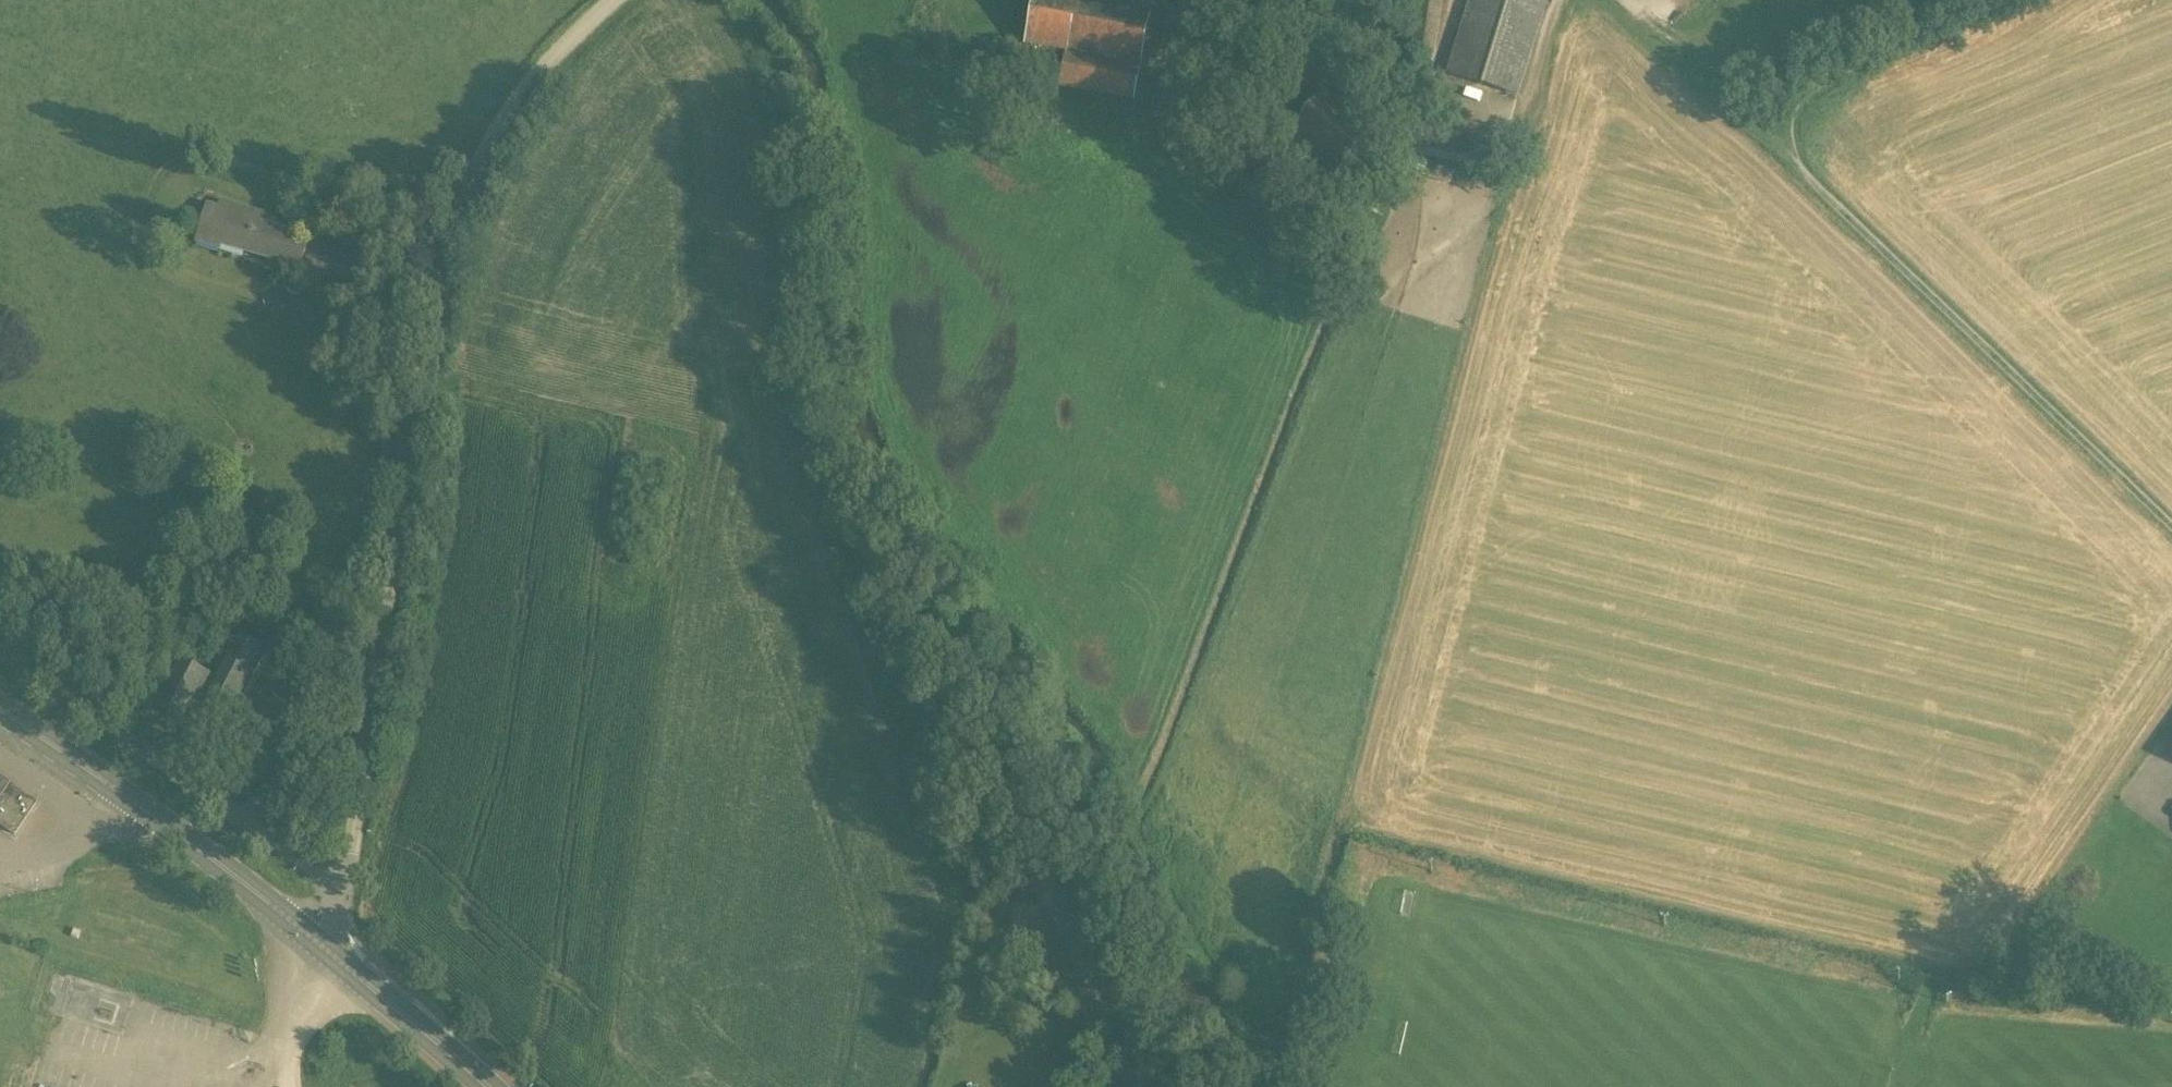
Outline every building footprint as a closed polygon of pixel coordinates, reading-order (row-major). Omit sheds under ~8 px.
[(1065,52),(1059,84),(1134,99),(1153,3),(1135,0),(1035,0),(1026,44),(1065,52)] [(1446,74),(1519,95),(1548,0),(1469,0),(1446,74)] [(1328,88),(1288,134),(1336,175),(1378,129),(1328,88)] [(262,213),(221,200),(219,207),(209,204),(197,242),(220,249),(222,241),(284,259),(282,265),(300,270),(310,237),(280,227),(279,231),(259,225),(262,213)] [(213,674),(176,655),(151,703),(188,722),(187,724),(220,740),(267,650),(235,633),(213,674)] [(14,834),(35,803),(3,782),(0,787),(0,824),(14,834)]
